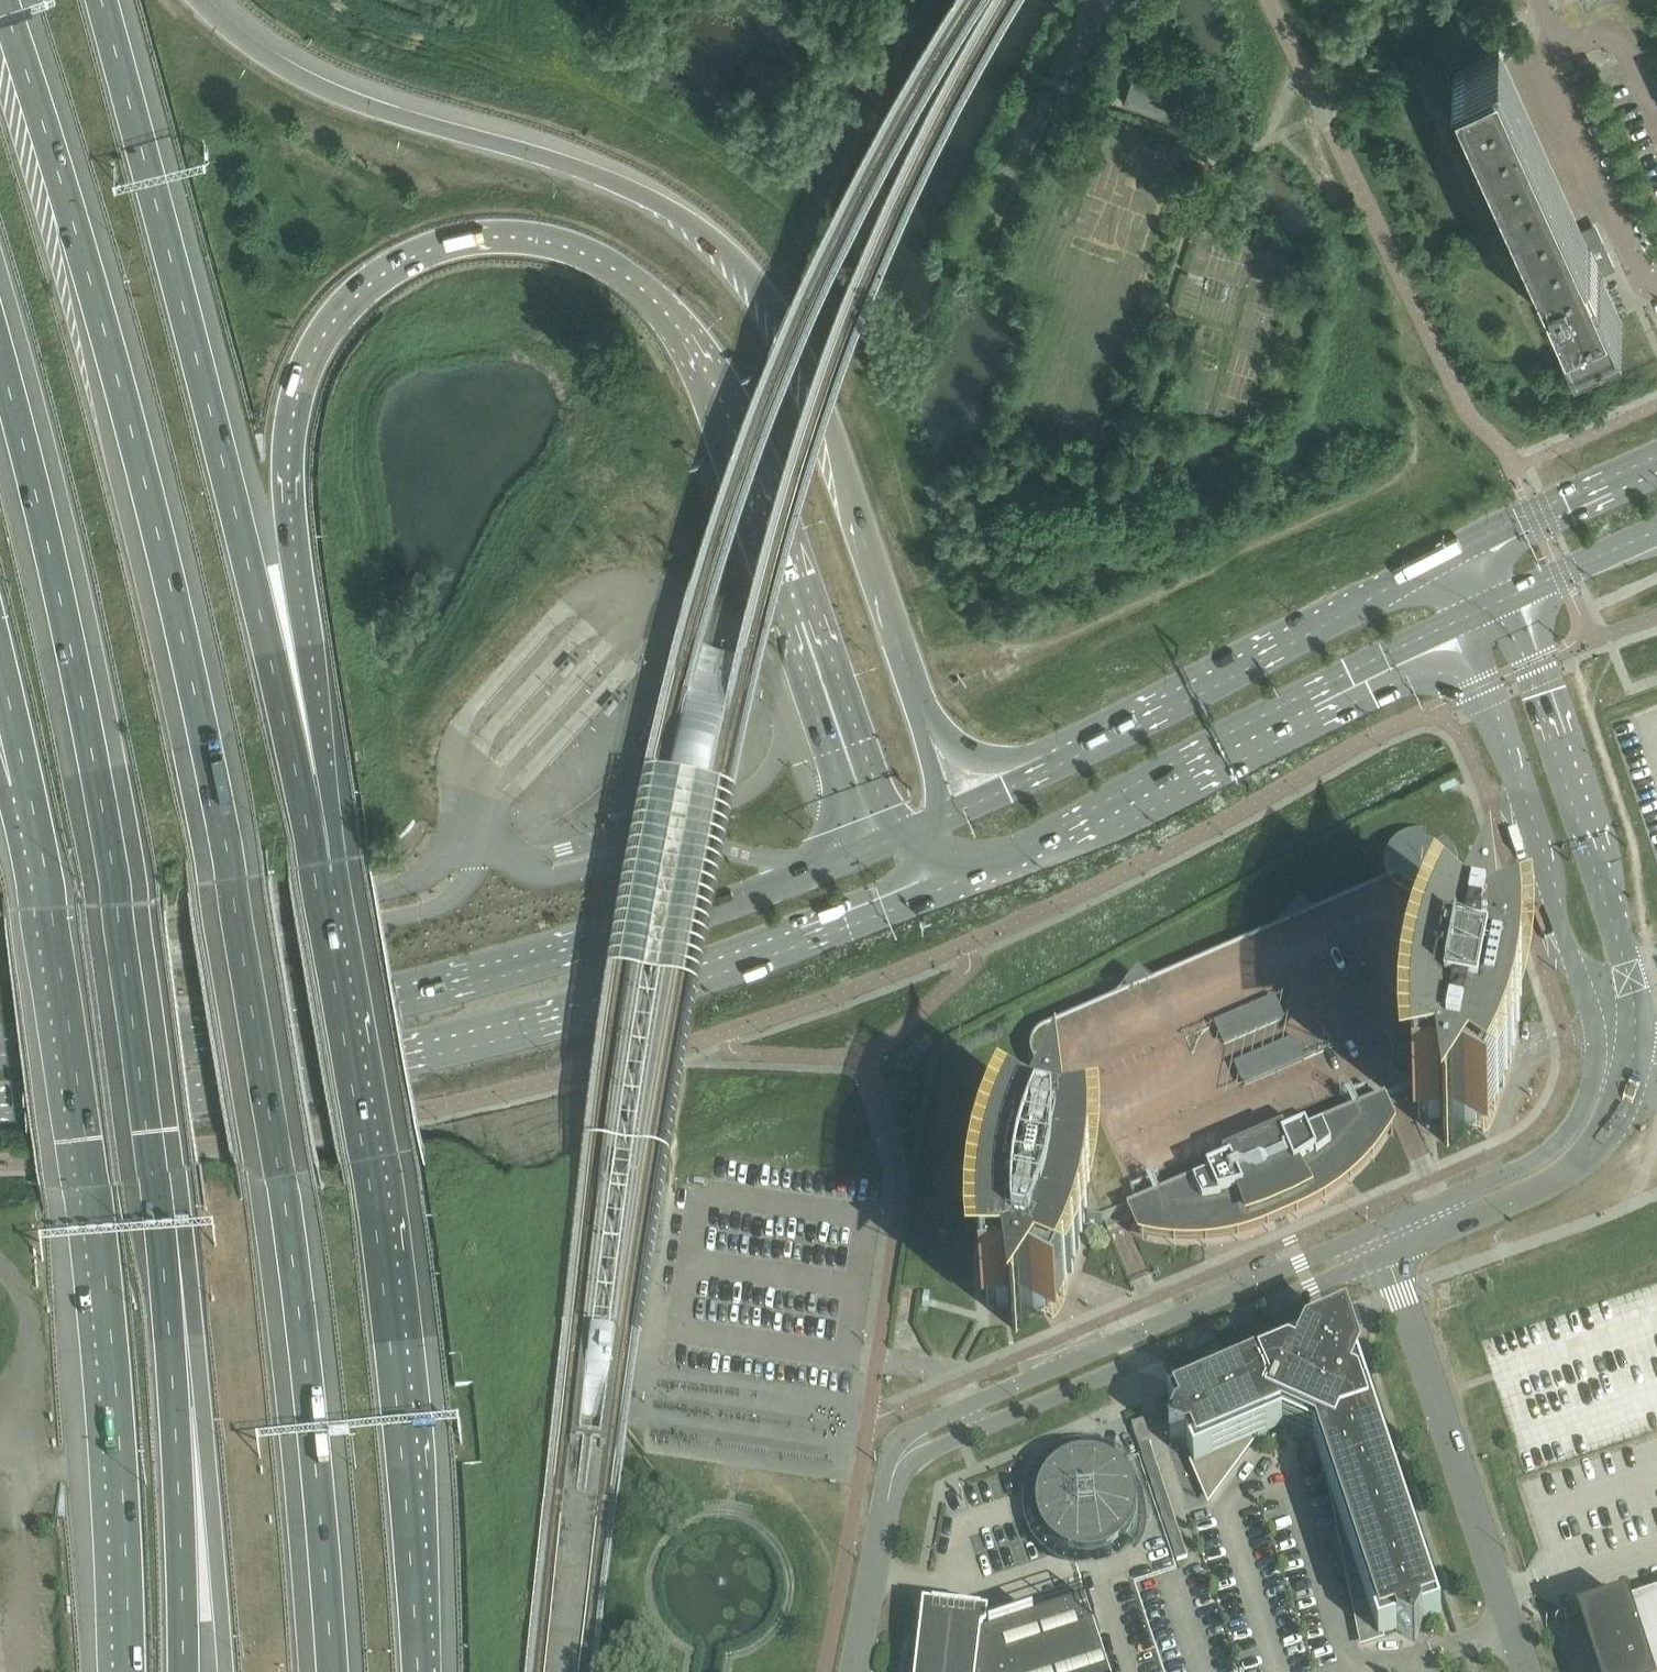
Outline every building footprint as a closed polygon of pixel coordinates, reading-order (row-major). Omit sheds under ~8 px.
[(1141,42),(1151,46),(1156,30),(1147,26),(1141,42)] [(1563,312),(1577,341),(1623,320),(1603,273),(1617,268),(1597,224),(1583,231),(1501,48),(1454,69),(1536,251),(1528,254),(1548,299),(1552,298),(1560,314),(1563,312)] [(1146,73),(1180,84),(1184,70),(1150,60),(1146,73)] [(1125,104),(1173,121),(1182,95),(1134,79),(1125,104)] [(1139,1217),(1377,1115),(1387,1110),(1388,1111),(1409,1102),(1406,1095),(1416,1091),(1419,1045),(1423,1021),(1430,997),(1439,973),(1450,952),(1454,943),(1436,902),(1438,902),(1442,899),(1446,896),(1449,891),(1452,887),(1454,882),(1455,877),(1455,872),(1455,867),(1454,862),(1452,857),(1449,852),(1445,848),(1444,848),(1439,854),(1423,847),(1423,839),(1422,839),(1416,840),(1411,841),(1407,843),(1402,846),(1398,849),(1395,853),(1392,858),(1390,863),(1389,868),(1389,873),(1389,878),(1390,883),(1391,885),(1311,919),(1305,914),(1300,910),(1299,910),(1288,924),(1284,927),(1280,931),(1276,934),(1271,936),(1149,988),(1139,979),(1138,980),(1138,979),(1126,993),(1123,997),(1119,1000),(1114,1003),(1110,1005),(1045,1033),(1040,1036),(1036,1040),(1034,1044),(1032,1049),(1031,1054),(1031,1059),(1033,1064),(1034,1064),(1046,1092),(1055,1116),(1054,1116),(1056,1121),(1061,1121),(1062,1129),(1063,1129),(1065,1151),(1088,1148),(1091,1175),(1090,1202),(1096,1203),(1105,1225),(1108,1231),(1129,1222),(1139,1217)] [(1419,1045),(1416,1091),(1420,1091),(1420,1096),(1422,1121),(1441,1119),(1444,1142),(1444,1143),(1449,1142),(1454,1144),(1465,1124),(1477,1130),(1478,1128),(1477,1128),(1488,1105),(1490,1105),(1491,1105),(1493,1105),(1494,1104),(1495,1103),(1496,1102),(1497,1101),(1497,1099),(1497,1098),(1497,1096),(1496,1095),(1495,1094),(1494,1093),(1493,1092),(1496,1087),(1501,1089),(1502,1087),(1509,1063),(1514,1039),(1516,1014),(1517,990),(1514,964),(1496,966),(1493,943),(1492,942),(1487,943),(1483,941),(1482,941),(1471,961),(1455,952),(1454,954),(1453,953),(1453,952),(1451,952),(1450,952),(1439,973),(1430,997),(1423,1021),(1419,1045)] [(1377,1115),(1139,1217),(1145,1234),(1153,1235),(1161,1237),(1169,1238),(1176,1238),(1184,1239),(1191,1239),(1199,1238),(1206,1238),(1214,1237),(1222,1236),(1229,1234),(1236,1233),(1244,1231),(1251,1228),(1258,1226),(1274,1219),(1275,1221),(1277,1223),(1280,1223),(1281,1223),(1282,1223),(1284,1221),(1286,1219),(1286,1217),(1286,1215),(1286,1214),(1294,1210),(1301,1207),(1308,1204),(1315,1200),(1321,1196),(1328,1192),(1334,1188),(1340,1183),(1346,1178),(1351,1173),(1357,1167),(1362,1162),(1367,1156),(1371,1150),(1376,1144),(1380,1138),(1385,1131),(1377,1115)] [(1063,1129),(1062,1129),(1061,1129),(1061,1128),(1056,1129),(1051,1126),(1051,1127),(1051,1126),(1040,1147),(1023,1138),(1011,1161),(1003,1184),(996,1208),(991,1232),(989,1257),(988,1281),(990,1307),(1009,1305),(1012,1328),(1013,1328),(1018,1328),(1022,1330),(1023,1330),(1034,1310),(1045,1316),(1046,1314),(1056,1293),(1064,1272),(1070,1275),(1071,1273),(1078,1249),(1083,1224),(1103,1225),(1105,1225),(1096,1203),(1090,1202),(1091,1175),(1088,1148),(1065,1151),(1063,1129)] [(568,1280),(562,1349),(587,1351),(580,1424),(615,1428),(616,1426),(620,1395),(620,1390),(625,1356),(626,1356),(628,1356),(629,1355),(631,1355),(632,1354),(634,1353),(635,1352),(636,1351),(637,1350),(637,1348),(638,1347),(638,1345),(646,1288),(568,1280)] [(1169,1442),(1188,1450),(1210,1500),(1255,1441),(1339,1523),(1364,1644),(1398,1633),(1415,1642),(1424,1624),(1438,1619),(1350,1352),(1345,1350),(1345,1346),(1343,1342),(1339,1340),(1335,1341),(1332,1344),(1328,1342),(1171,1410),(1177,1424),(1169,1442)] [(1132,1425),(1178,1563),(1188,1559),(1151,1445),(1152,1445),(1145,1421),(1132,1425)] [(1081,1557),(1088,1558),(1095,1557),(1102,1556),(1109,1553),(1115,1550),(1120,1546),(1125,1541),(1129,1536),(1131,1533),(1133,1529),(1135,1525),(1136,1521),(1137,1517),(1138,1512),(1138,1508),(1138,1503),(1137,1499),(1136,1494),(1135,1491),(1134,1487),(1132,1483),(1129,1479),(1127,1475),(1117,1467),(1113,1464),(1108,1461),(1103,1459),(1098,1458),(1093,1457),(1087,1457),(1082,1457),(1077,1458),(1073,1459),(1069,1460),(1065,1462),(1062,1464),(1059,1466),(1056,1468),(1053,1471),(1050,1474),(1047,1477),(1045,1481),(1043,1485),(1041,1488),(1040,1491),(1039,1495),(1038,1500),(1037,1503),(1037,1510),(1038,1514),(1038,1518),(1039,1521),(1041,1526),(1044,1532),(1048,1538),(1050,1541),(1053,1544),(1058,1548),(1062,1551),(1065,1552),(1074,1556),(1081,1557)] [(1594,1671),(1656,1671),(1656,1595),(1628,1604),(1577,1621),(1594,1671)] [(1086,1600),(986,1633),(984,1633),(985,1621),(984,1621),(982,1621),(930,1614),(924,1614),(917,1671),(1110,1671),(1086,1600)]
